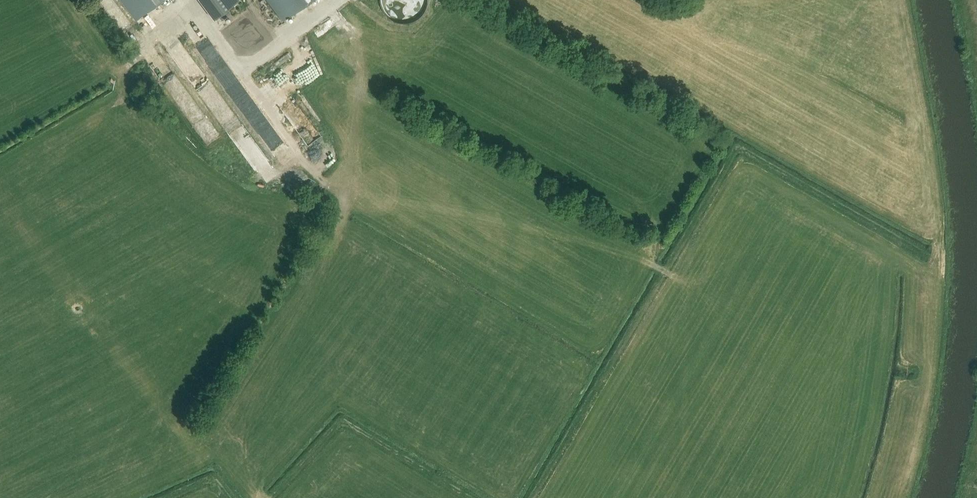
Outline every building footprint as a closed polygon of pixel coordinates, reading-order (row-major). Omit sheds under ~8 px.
[(163,0),(120,0),(136,20),(163,0)] [(214,19),(239,0),(199,0),(214,19)] [(281,16),(302,0),(269,0),(281,16)]
